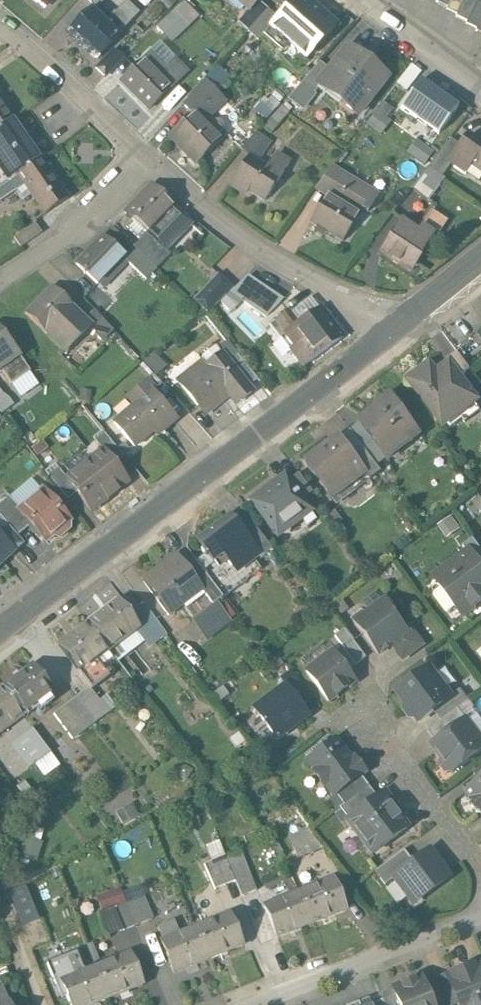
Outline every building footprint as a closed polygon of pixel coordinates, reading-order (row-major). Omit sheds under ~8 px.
[(252,10),(261,0),(242,0),(252,10)] [(307,0),(295,0),(271,27),(307,59),(336,26),(307,0)] [(437,2),(436,3),(447,9),(451,0),(438,0),(437,2)] [(446,10),(457,16),(465,0),(451,0),(447,9),(446,10)] [(456,18),(466,23),(477,2),(478,1),(477,0),(465,0),(457,16),(456,18)] [(106,22),(92,9),(72,30),(98,56),(139,13),(126,1),(106,22)] [(199,19),(182,2),(158,26),(175,43),(199,19)] [(477,2),(466,23),(466,24),(476,30),(480,21),(480,4),(477,2)] [(350,44),(320,82),(358,111),(386,75),(373,66),(372,68),(361,60),(364,55),(350,44)] [(153,53),(124,82),(149,109),(186,73),(173,60),(166,67),(153,53)] [(191,115),(173,134),(198,161),(219,141),(204,124),(228,102),(205,80),(181,105),(191,115)] [(458,107),(421,80),(401,108),(438,135),(458,107)] [(366,123),(379,132),(395,109),(382,100),(366,123)] [(0,101),(0,130),(13,121),(0,101)] [(8,182),(11,180),(40,160),(13,121),(0,130),(0,171),(8,182)] [(480,155),(480,139),(470,131),(448,161),(467,175),(472,167),(480,155)] [(271,141),(256,132),(240,149),(250,156),(258,161),(271,141)] [(413,139),(407,153),(425,162),(432,148),(413,139)] [(258,161),(250,156),(233,180),(264,200),(289,162),(276,154),(267,167),(258,161)] [(472,167),(480,173),(480,155),(472,167)] [(66,199),(40,160),(11,180),(17,189),(25,184),(45,213),(66,199)] [(332,167),(317,188),(328,195),(342,173),(332,167)] [(378,196),(342,173),(328,195),(316,214),(312,221),(343,241),(363,209),(368,212),(378,196)] [(172,207),(151,188),(126,214),(146,233),(147,232),(151,235),(165,249),(166,249),(190,223),(172,206),(172,207)] [(417,232),(401,221),(381,250),(412,271),(435,236),(421,226),(417,232)] [(165,249),(151,235),(135,251),(150,265),(165,249)] [(123,258),(102,238),(77,264),(98,284),(123,258)] [(150,265),(135,251),(125,262),(145,282),(156,271),(150,265)] [(219,276),(194,302),(207,315),(232,290),(219,276)] [(281,304),(247,279),(231,294),(266,319),(281,304)] [(78,313),(56,291),(29,318),(51,340),(52,339),(65,352),(89,327),(77,314),(78,313)] [(343,339),(321,309),(299,325),(298,324),(300,319),(295,313),(291,316),(289,313),(270,327),(302,369),(343,339)] [(0,332),(0,369),(12,385),(29,372),(0,332)] [(470,371),(458,354),(448,361),(452,366),(453,365),(462,377),(470,371)] [(222,355),(208,366),(204,362),(191,372),(195,377),(182,387),(199,408),(201,406),(207,414),(224,401),(222,398),(227,393),(237,405),(252,393),(249,389),(228,363),(222,355)] [(258,382),(237,356),(228,363),(249,389),(258,382)] [(462,377),(453,365),(452,366),(433,379),(426,370),(410,382),(443,426),(478,400),(462,377)] [(178,421),(154,392),(115,425),(135,448),(160,427),(164,432),(178,421)] [(393,396),(379,406),(382,410),(362,424),(376,443),(384,456),(404,441),(401,437),(415,426),(393,396)] [(376,443),(362,424),(351,433),(375,466),(386,458),(384,456),(376,443)] [(366,455),(351,433),(340,440),(356,462),(366,455)] [(340,440),(338,437),(318,451),(303,463),(332,501),(365,476),(366,476),(356,462),(340,440)] [(103,451),(66,481),(90,512),(103,502),(108,503),(120,493),(120,489),(127,483),(103,451)] [(375,466),(366,455),(356,462),(366,476),(365,476),(369,482),(380,474),(375,466)] [(311,494),(298,476),(288,483),(302,501),(311,494)] [(288,483),(285,479),(268,492),(267,490),(249,503),(275,537),(309,511),(302,501),(288,483)] [(71,522),(42,490),(21,509),(19,510),(32,525),(47,542),(54,537),(60,537),(70,529),(71,522)] [(10,497),(0,506),(0,519),(9,529),(17,538),(32,525),(19,510),(21,509),(10,497)] [(461,529),(452,517),(439,526),(448,539),(461,529)] [(230,518),(214,530),(216,533),(207,540),(209,543),(200,550),(205,556),(195,564),(204,576),(221,599),(259,571),(251,560),(257,556),(244,538),(245,538),(230,518)] [(9,529),(0,519),(0,537),(9,529)] [(270,551),(254,530),(245,538),(244,538),(257,556),(259,559),(270,551)] [(14,552),(0,538),(0,566),(14,552)] [(480,567),(480,548),(477,543),(468,549),(472,555),(480,567)] [(468,622),(480,612),(480,567),(472,555),(437,581),(468,622)] [(194,583),(177,559),(143,583),(168,617),(182,606),(192,620),(207,609),(211,607),(201,593),(201,592),(194,583)] [(221,599),(204,576),(194,583),(201,592),(201,593),(211,607),(221,599)] [(415,632),(392,601),(355,630),(378,660),(392,649),(415,632)] [(138,630),(118,603),(89,625),(109,652),(138,630)] [(162,630),(143,604),(131,613),(150,639),(162,630)] [(217,605),(195,620),(209,641),(231,625),(217,605)] [(109,652),(89,625),(58,648),(77,673),(76,675),(88,690),(90,693),(91,692),(109,679),(96,662),(109,652)] [(427,647),(415,632),(392,649),(404,665),(427,647)] [(337,642),(357,668),(367,661),(347,635),(337,642)] [(355,682),(333,654),(304,677),(326,705),(355,682)] [(32,668),(2,690),(23,717),(52,695),(32,668)] [(454,701),(432,672),(398,697),(420,727),(454,701)] [(281,682),(283,687),(300,708),(311,700),(291,674),(281,682)] [(300,708),(283,687),(253,710),(279,744),(310,720),(300,708)] [(0,692),(0,734),(23,717),(2,690),(0,692)] [(90,693),(88,690),(76,699),(94,723),(107,713),(91,692),(90,693)] [(459,711),(467,705),(461,697),(435,716),(441,724),(459,711)] [(94,723),(76,699),(53,716),(71,740),(94,723)] [(435,743),(466,721),(459,711),(441,724),(428,734),(435,743)] [(480,755),(480,741),(466,721),(435,743),(430,747),(442,762),(440,766),(445,773),(450,773),(452,776),(480,755)] [(50,749),(30,730),(14,746),(34,765),(50,749)] [(355,763),(338,741),(308,765),(337,802),(341,799),(362,783),(371,776),(359,760),(355,763)] [(347,807),(368,791),(362,783),(341,799),(347,807)] [(469,793),(475,801),(473,805),(480,816),(480,783),(469,793)] [(349,819),(375,800),(368,791),(347,807),(343,810),(349,819)] [(397,806),(386,791),(375,800),(349,819),(345,822),(372,859),(408,833),(391,811),(397,806)] [(298,820),(285,825),(289,837),(303,832),(298,820)] [(311,832),(289,841),(299,865),(322,856),(311,832)] [(453,877),(431,850),(412,865),(387,884),(402,903),(406,900),(413,908),(453,877)] [(241,854),(225,860),(235,885),(241,900),(257,893),(241,854)] [(387,884),(412,865),(405,856),(377,878),(384,887),(387,884)] [(235,885),(225,860),(205,868),(215,893),(235,885)] [(295,884),(300,895),(323,886),(315,867),(301,873),(305,880),(295,884)] [(349,914),(335,880),(323,886),(300,895),(314,928),(349,914)] [(97,902),(103,915),(127,905),(121,892),(97,902)] [(314,928),(300,895),(265,910),(279,943),(314,928)] [(129,911),(138,932),(156,925),(147,903),(129,911)] [(109,944),(138,932),(129,911),(127,905),(103,915),(98,917),(109,944)] [(245,948),(231,916),(197,931),(211,963),(245,948)] [(25,922),(36,950),(50,945),(42,925),(33,928),(30,920),(25,922)] [(211,963),(197,931),(180,938),(174,924),(156,931),(176,978),(211,963)] [(145,991),(131,959),(97,973),(111,1004),(145,991)] [(477,965),(446,978),(447,979),(457,1004),(480,1004),(480,974),(477,965)] [(97,973),(62,988),(69,1004),(111,1004),(97,973)] [(393,990),(399,1004),(431,1004),(423,985),(420,979),(393,990)] [(436,983),(444,1004),(455,1004),(457,1004),(447,979),(436,983)] [(434,980),(423,985),(431,1004),(444,1004),(436,983),(434,980)] [(2,988),(0,989),(0,1004),(8,1004),(2,988)] [(393,990),(379,995),(382,1001),(383,1004),(399,1004),(393,990)]
